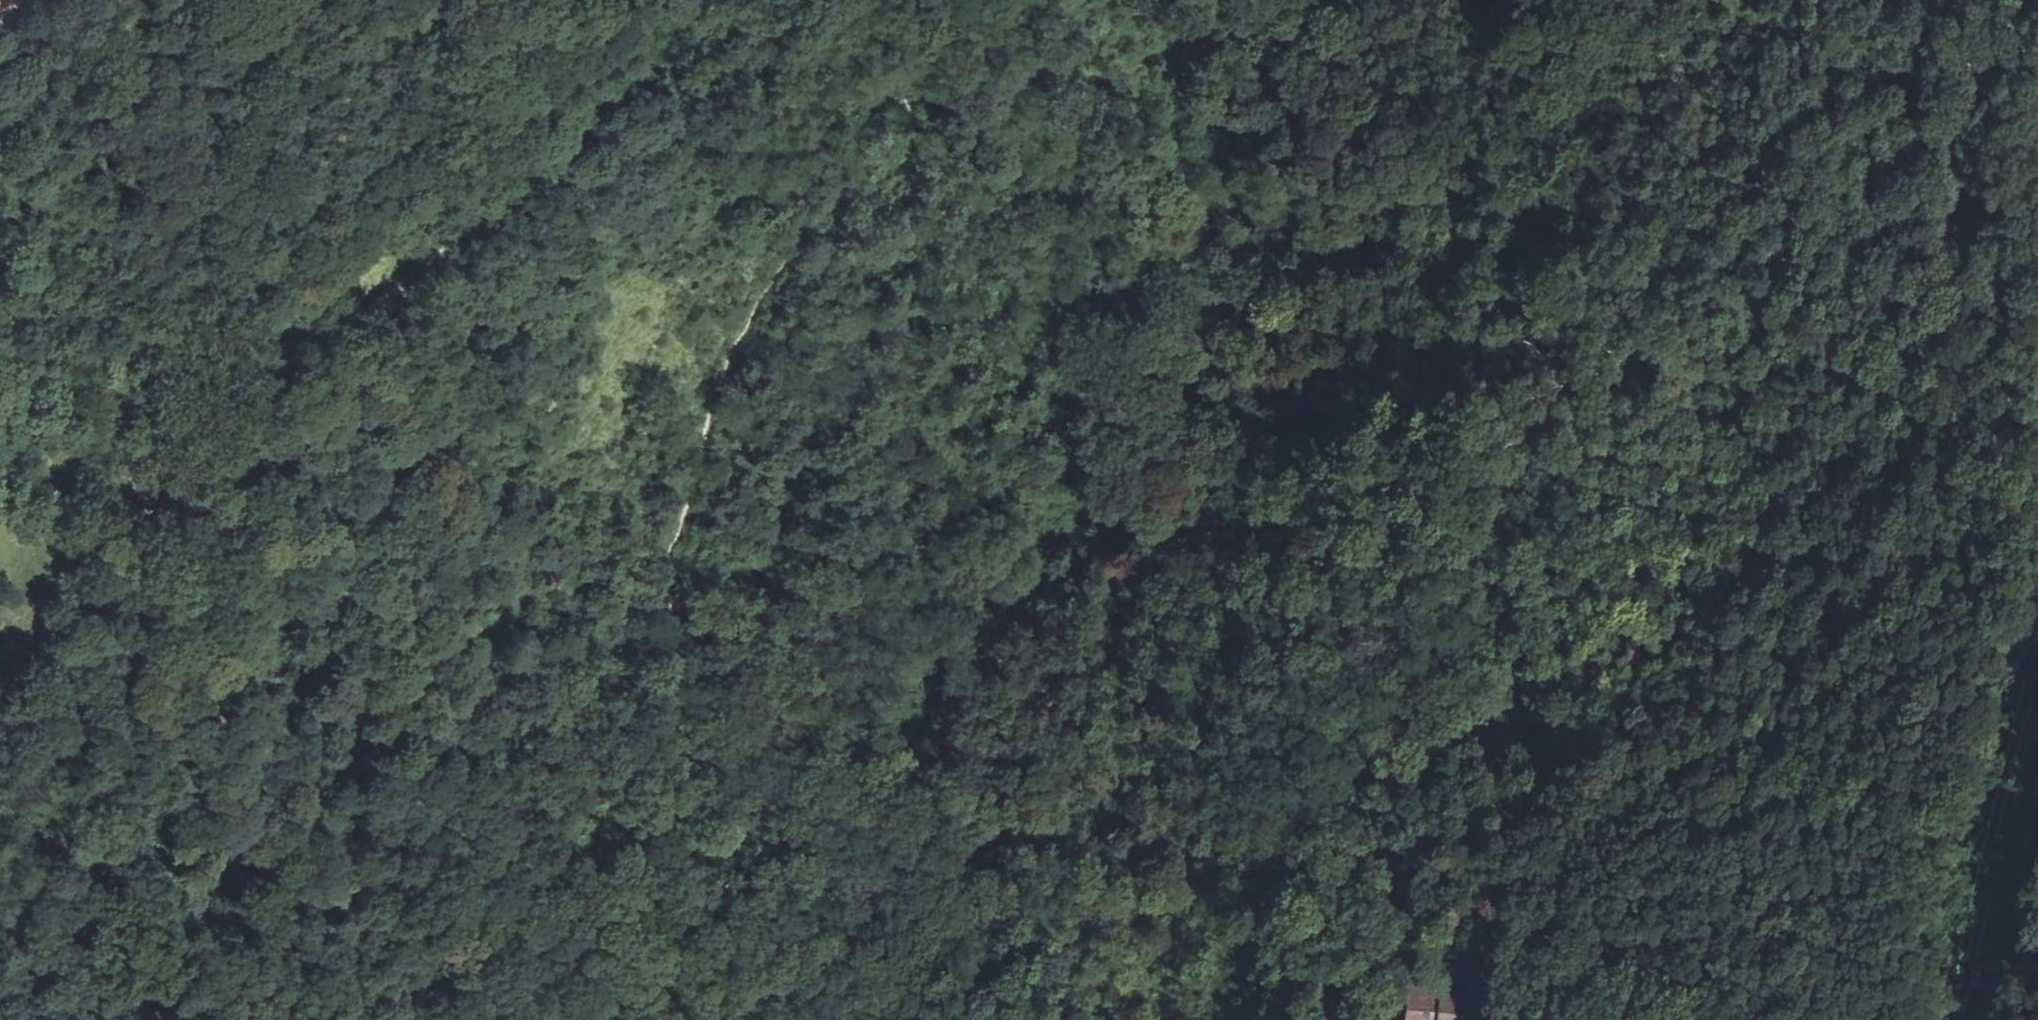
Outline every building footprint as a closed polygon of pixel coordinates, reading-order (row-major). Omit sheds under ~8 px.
[(1462,980),(1418,979),(1418,963),(1404,962),(1404,977),(1398,977),(1396,1018),(1420,1019),(1457,1019),(1459,1007),(1462,980)] [(1337,1007),(1337,996),(1334,995),(1322,995),(1322,1006),(1337,1007)]
